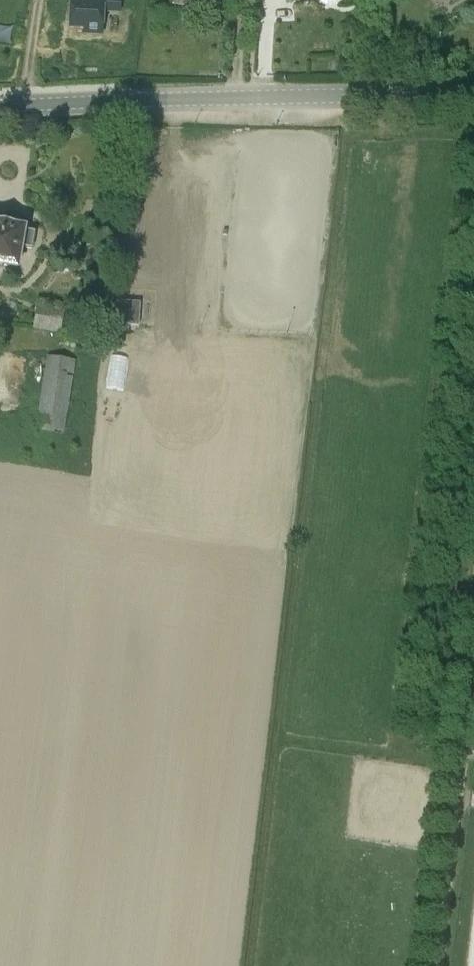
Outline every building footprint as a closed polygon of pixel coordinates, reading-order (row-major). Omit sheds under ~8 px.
[(89,4),(72,3),(70,29),(85,30),(85,35),(103,36),(104,13),(120,14),(121,0),(90,0),(89,4)] [(174,6),(222,8),(222,0),(175,0),(174,6)] [(18,269),(21,249),(33,250),(36,232),(24,230),(0,225),(0,266),(18,269)] [(116,301),(115,324),(139,325),(141,303),(116,301)] [(37,305),(33,329),(61,334),(65,309),(37,305)] [(47,356),(35,431),(64,435),(76,361),(47,356)]
